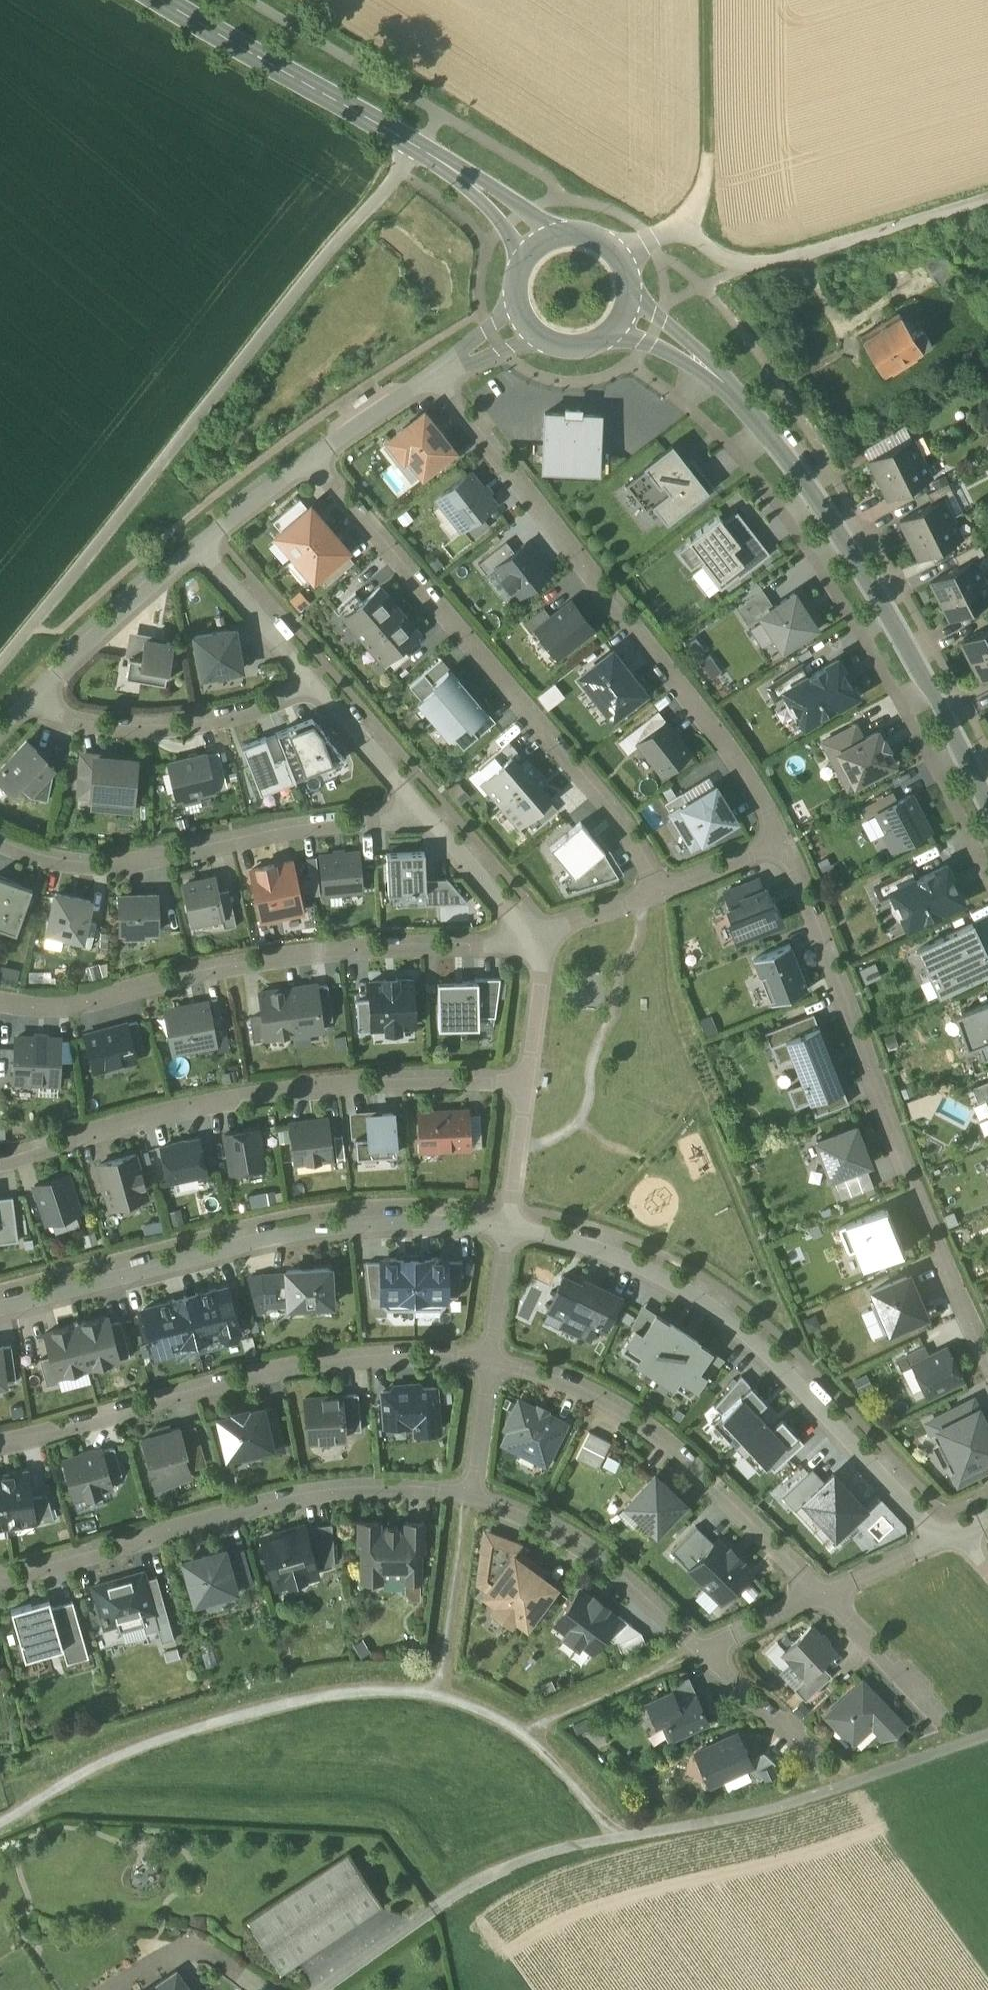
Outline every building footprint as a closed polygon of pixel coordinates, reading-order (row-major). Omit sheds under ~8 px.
[(923,263),(930,274),(948,263),(942,253),(903,259),(903,265),(923,263)] [(954,273),(948,263),(930,274),(937,284),(954,273)] [(882,373),(883,375),(921,351),(921,350),(930,344),(920,328),(911,334),(897,312),(859,336),(873,358),(871,359),(880,374),(882,373)] [(544,413),(542,465),(598,468),(600,416),(580,415),(580,411),(565,410),(565,414),(544,413)] [(421,474),(422,476),(453,451),(442,437),(435,428),(423,414),(389,441),(389,442),(403,460),(407,457),(421,474)] [(863,450),(868,461),(911,439),(904,425),(863,450)] [(878,480),(921,459),(911,439),(868,461),(878,480)] [(384,446),(412,482),(421,474),(407,457),(403,460),(389,442),(384,446)] [(643,466),(645,469),(667,452),(679,468),(686,463),(671,444),(643,466)] [(679,468),(667,452),(645,469),(659,487),(662,485),(667,491),(651,504),(652,505),(656,503),(667,518),(690,500),(693,503),(708,491),(686,463),(679,468)] [(686,463),(708,491),(714,487),(692,458),(686,463)] [(921,459),(878,480),(888,500),(931,478),(921,459)] [(651,504),(667,491),(662,485),(659,487),(645,469),(625,485),(645,511),(652,505),(651,504)] [(453,515),(464,529),(495,504),(470,473),(439,497),(441,500),(438,502),(440,505),(450,517),(453,515)] [(926,494),(932,504),(942,499),(953,493),(948,483),(926,494)] [(942,499),(951,516),(962,511),(953,493),(942,499)] [(272,523),(280,532),(307,508),(300,499),(272,523)] [(900,520),(909,540),(952,518),(951,516),(942,499),(932,504),(900,520)] [(656,503),(652,505),(666,524),(693,503),(690,500),(667,518),(656,503)] [(450,539),(464,529),(453,515),(450,517),(440,505),(432,510),(442,522),(438,524),(450,539)] [(275,536),(294,558),(329,529),(310,506),(307,508),(280,532),(275,536)] [(737,511),(723,522),(739,543),(732,548),(743,562),(719,581),(704,562),(703,562),(700,564),(720,589),(737,576),(738,578),(769,553),(752,531),(748,533),(735,515),(738,513),(737,511)] [(752,531),(738,513),(735,515),(748,533),(752,531)] [(702,561),(703,562),(704,562),(719,581),(743,562),(732,548),(739,543),(723,522),(718,516),(687,540),(702,560),(702,561)] [(952,518),(909,540),(919,560),(962,538),(952,518)] [(348,551),(329,529),(294,558),(313,581),(318,577),(346,553),(348,551)] [(478,564),(486,574),(497,566),(514,552),(506,542),(478,564)] [(514,587),(521,596),(550,574),(526,543),(514,552),(497,566),(504,575),(501,577),(510,590),(514,587)] [(954,556),(959,567),(973,560),(984,554),(978,544),(954,556)] [(318,577),(326,586),(353,562),(346,553),(318,577)] [(313,581),(294,558),(286,566),(305,587),(313,581)] [(930,582),(940,601),(983,579),(973,560),(959,567),(930,582)] [(499,598),(510,590),(501,577),(504,575),(497,566),(486,574),(482,577),(499,598)] [(940,601),(950,621),(987,601),(987,589),(983,579),(940,601)] [(344,617),(364,640),(399,610),(379,587),(363,602),(344,617)] [(760,616),(773,607),(762,590),(736,609),(747,624),(760,616)] [(337,608),(344,617),(363,602),(355,593),(337,608)] [(816,627),(794,594),(773,607),(760,616),(782,649),(816,627)] [(536,630),(557,657),(593,629),(572,602),(551,618),(536,630)] [(524,625),(531,634),(536,630),(551,618),(544,608),(524,625)] [(418,632),(399,610),(364,640),(383,662),(401,646),(418,632)] [(971,662),(987,653),(987,628),(961,642),(971,662)] [(194,637),(202,677),(241,669),(234,629),(194,637)] [(129,656),(142,658),(145,639),(166,642),(167,637),(153,635),(130,631),(125,655),(129,656)] [(126,676),(164,682),(171,643),(166,642),(145,639),(142,658),(129,656),(126,676)] [(383,662),(391,671),(409,656),(401,646),(383,662)] [(580,677),(612,718),(643,693),(612,652),(580,677)] [(971,662),(981,681),(987,678),(987,653),(971,662)] [(424,674),(432,683),(447,670),(449,668),(441,659),(424,674)] [(803,724),(804,725),(805,724),(819,716),(835,707),(855,695),(856,695),(856,693),(855,693),(849,682),(843,672),(836,661),(837,661),(836,660),(835,660),(824,667),(824,666),(808,676),(809,676),(785,691),(785,692),(803,723),(803,724)] [(768,687),(775,698),(785,692),(785,691),(809,676),(808,676),(802,665),(768,687)] [(447,670),(432,683),(435,687),(420,699),(417,702),(433,721),(468,691),(457,678),(455,679),(447,670)] [(409,687),(420,699),(435,687),(432,683),(424,674),(409,687)] [(449,740),(452,737),(467,724),(470,728),(486,714),(477,705),(479,704),(468,691),(433,721),(449,740)] [(633,731),(641,740),(665,721),(658,712),(633,731)] [(470,728),(478,737),(495,722),(487,713),(486,714),(470,728)] [(288,725),(289,727),(311,719),(321,732),(324,731),(311,717),(288,725)] [(294,777),(344,758),(321,732),(311,719),(289,727),(276,732),(286,756),(292,774),(294,777)] [(638,745),(662,775),(691,753),(665,721),(641,740),(637,743),(638,745)] [(478,737),(470,728),(467,724),(452,737),(463,749),(478,737)] [(823,742),(831,756),(838,752),(862,739),(855,725),(823,742)] [(619,743),(627,754),(638,745),(637,743),(641,740),(633,731),(619,743)] [(274,761),(286,756),(276,732),(264,737),(274,761)] [(862,739),(838,752),(847,770),(854,784),(893,763),(886,749),(887,748),(883,739),(881,740),(876,732),(862,739)] [(274,761),(264,737),(242,746),(260,793),(283,784),(280,778),(292,774),(286,756),(274,761)] [(42,764),(33,754),(36,750),(26,740),(0,768),(0,779),(12,791),(18,785),(21,781),(31,790),(38,782),(42,764)] [(478,768),(486,777),(510,756),(511,756),(517,751),(509,742),(478,768)] [(43,757),(36,750),(33,754),(42,764),(49,765),(42,758),(43,757)] [(840,773),(847,770),(838,752),(831,756),(840,773)] [(205,756),(213,788),(226,785),(218,753),(205,756)] [(181,797),(182,802),(200,798),(198,793),(213,789),(213,788),(205,756),(205,754),(169,763),(177,798),(181,797)] [(80,776),(93,777),(95,756),(81,755),(80,776)] [(91,795),(106,797),(132,799),(135,760),(95,756),(93,777),(91,795)] [(510,756),(486,777),(480,781),(488,791),(500,804),(537,772),(530,763),(522,770),(511,756),(510,756)] [(35,797),(47,799),(54,766),(49,765),(42,764),(38,782),(35,797)] [(485,794),(488,791),(480,781),(486,777),(478,768),(470,776),(485,794)] [(847,770),(840,773),(847,787),(854,784),(847,770)] [(545,781),(537,772),(500,804),(519,827),(525,822),(550,801),(540,790),(538,792),(535,789),(538,787),(545,781)] [(294,779),(294,777),(292,774),(280,778),(283,784),(294,779)] [(78,794),(91,795),(93,777),(80,776),(78,794)] [(681,793),(687,803),(714,787),(708,777),(681,793)] [(35,797),(38,782),(31,790),(21,781),(18,785),(30,796),(35,797)] [(687,803),(681,807),(701,841),(736,821),(715,786),(714,787),(687,803)] [(861,808),(866,818),(877,812),(897,802),(892,791),(861,808)] [(664,803),(670,813),(681,807),(687,803),(681,793),(664,803)] [(90,807),(104,808),(106,797),(91,795),(90,807)] [(877,812),(888,833),(896,848),(929,831),(910,795),(897,802),(877,812)] [(131,811),(132,799),(106,797),(104,808),(131,811)] [(557,810),(550,801),(525,822),(533,830),(557,810)] [(691,848),(701,841),(681,807),(670,813),(691,848)] [(580,821),(549,847),(569,870),(574,876),(603,851),(604,850),(580,821)] [(891,850),(896,848),(888,833),(883,835),(891,850)] [(619,876),(603,851),(574,876),(569,870),(558,878),(567,892),(619,876)] [(386,853),(388,894),(425,892),(426,892),(425,880),(424,852),(386,853)] [(320,856),(323,892),(361,888),(358,853),(320,856)] [(251,869),(261,920),(302,911),(291,862),(280,865),(280,863),(251,869)] [(891,892),(907,927),(962,902),(945,865),(916,879),(890,891),(891,892)] [(875,886),(880,897),(891,892),(890,891),(916,879),(911,868),(875,886)] [(16,933),(32,887),(0,876),(0,927),(16,933)] [(184,884),(192,923),(222,916),(217,893),(213,877),(184,884)] [(425,892),(425,904),(467,902),(447,879),(425,880),(426,892),(425,892)] [(741,899),(762,890),(758,879),(724,892),(731,909),(744,905),(741,899)] [(736,938),(781,921),(774,904),(771,905),(765,889),(762,890),(741,899),(744,905),(731,909),(729,911),(732,920),(729,921),(736,938)] [(222,916),(225,928),(236,925),(229,890),(217,893),(222,916)] [(47,932),(82,939),(86,921),(90,900),(55,893),(47,932)] [(124,931),(124,936),(142,935),(142,931),(157,930),(156,894),(119,895),(120,931),(124,931)] [(81,944),(91,946),(96,923),(86,921),(82,939),(81,944)] [(960,954),(981,944),(972,923),(941,937),(947,951),(957,946),(960,954)] [(929,975),(942,969),(951,988),(987,971),(987,959),(981,944),(960,954),(957,946),(947,951),(941,937),(917,948),(929,975)] [(753,958),(770,1003),(807,988),(789,944),(753,958)] [(938,994),(951,988),(942,969),(929,975),(938,994)] [(477,980),(478,1010),(495,1009),(499,977),(474,978),(474,980),(477,980)] [(386,1027),(386,1031),(400,1030),(400,1026),(414,1025),(411,979),(397,980),(397,978),(383,978),(383,980),(369,981),(370,999),(372,1027),(373,1027),(386,1027)] [(437,981),(438,1028),(478,1027),(478,1016),(478,1010),(477,980),(474,980),(437,981)] [(328,983),(315,985),(320,1021),(333,1019),(328,983)] [(315,984),(286,989),(292,1033),(322,1029),(320,1021),(315,985),(315,984)] [(261,1015),(264,1037),(292,1033),(286,989),(258,993),(261,1015)] [(356,1000),(358,1032),(373,1031),(373,1027),(372,1027),(370,999),(356,1000)] [(960,1012),(967,1029),(960,1031),(966,1048),(977,1044),(982,1057),(987,1055),(987,1001),(960,1012)] [(169,1040),(172,1052),(186,1050),(185,1046),(215,1040),(208,1004),(169,1011),(174,1038),(169,1040)] [(770,1046),(785,1040),(784,1039),(818,1026),(813,1012),(764,1031),(770,1046)] [(954,1014),(960,1031),(967,1029),(960,1012),(954,1014)] [(250,1017),(253,1040),(265,1039),(264,1037),(261,1015),(250,1017)] [(126,1024),(133,1050),(144,1047),(137,1021),(126,1024)] [(85,1035),(94,1069),(107,1065),(108,1066),(108,1065),(111,1067),(119,1065),(121,1062),(122,1062),(122,1061),(121,1058),(134,1054),(133,1050),(126,1024),(85,1035)] [(784,1039),(785,1040),(792,1058),(801,1082),(786,1088),(794,1107),(809,1101),(842,1088),(834,1066),(831,1067),(822,1043),(824,1042),(818,1026),(784,1039)] [(39,1080),(58,1081),(60,1038),(15,1036),(13,1079),(39,1080)] [(785,1040),(770,1046),(777,1064),(792,1058),(785,1040)] [(831,1067),(834,1066),(824,1042),(822,1043),(831,1067)] [(57,1094),(58,1081),(39,1080),(38,1093),(57,1094)] [(977,1102),(987,1098),(987,1097),(987,1081),(972,1087),(977,1102)] [(842,1088),(809,1101),(814,1115),(848,1102),(842,1088)] [(349,1112),(351,1136),(355,1136),(368,1135),(367,1115),(381,1114),(381,1109),(349,1112)] [(438,1148),(440,1150),(449,1150),(451,1147),(452,1147),(469,1146),(468,1111),(418,1113),(419,1145),(433,1144),(437,1148),(438,1148)] [(367,1115),(368,1135),(368,1141),(394,1139),(392,1113),(381,1114),(367,1115)] [(289,1123),(293,1163),(332,1158),(327,1118),(289,1123)] [(829,1177),(831,1177),(865,1164),(869,1163),(863,1148),(861,1149),(858,1141),(860,1140),(855,1125),(815,1140),(829,1177)] [(224,1133),(231,1173),(264,1167),(257,1128),(224,1133)] [(395,1153),(394,1139),(368,1141),(368,1135),(355,1136),(356,1156),(395,1153)] [(160,1147),(167,1180),(206,1172),(198,1138),(160,1147)] [(98,1164),(109,1206),(147,1196),(135,1153),(98,1164)] [(873,1187),(865,1164),(831,1177),(839,1199),(873,1187)] [(34,1184),(47,1222),(79,1211),(66,1173),(34,1184)] [(0,1196),(0,1220),(15,1218),(12,1195),(0,1196)] [(886,1207),(844,1224),(854,1249),(862,1267),(903,1250),(886,1207)] [(18,1240),(15,1218),(0,1220),(0,1242),(18,1240)] [(848,1251),(854,1249),(844,1224),(838,1227),(848,1251)] [(381,1261),(381,1296),(413,1296),(413,1256),(405,1256),(405,1257),(385,1257),(381,1261)] [(422,1256),(413,1256),(413,1296),(414,1308),(441,1308),(446,1303),(446,1296),(445,1261),(441,1257),(422,1257),(422,1256)] [(366,1261),(370,1296),(381,1296),(381,1261),(366,1261)] [(445,1261),(446,1296),(457,1296),(462,1261),(445,1261)] [(332,1303),(330,1267),(286,1270),(286,1273),(288,1298),(288,1303),(288,1305),(332,1303)] [(907,1274),(917,1296),(922,1294),(913,1272),(907,1274)] [(264,1300),(288,1298),(286,1273),(261,1275),(261,1277),(263,1300),(264,1300)] [(563,1273),(547,1307),(564,1315),(561,1323),(590,1338),(597,1323),(604,1326),(619,1295),(596,1284),(594,1288),(563,1273)] [(917,1296),(907,1274),(872,1290),(876,1298),(886,1321),(890,1330),(925,1315),(921,1306),(917,1296)] [(265,1309),(263,1305),(264,1300),(263,1300),(261,1277),(250,1279),(259,1311),(265,1309)] [(197,1292),(184,1295),(196,1340),(209,1336),(208,1332),(220,1329),(221,1333),(221,1334),(227,1338),(235,1336),(239,1329),(227,1286),(198,1294),(197,1292)] [(927,1304),(922,1294),(917,1296),(921,1306),(927,1304)] [(183,1343),(196,1340),(184,1295),(171,1298),(172,1300),(142,1308),(155,1356),(173,1352),(171,1346),(170,1342),(182,1339),(183,1343)] [(414,1308),(413,1296),(381,1296),(381,1304),(386,1309),(414,1308)] [(886,1321),(876,1298),(872,1300),(882,1323),(886,1321)] [(642,1333),(654,1313),(640,1304),(631,1325),(634,1328),(642,1333)] [(682,1331),(668,1322),(655,1312),(654,1313),(642,1333),(634,1328),(620,1349),(655,1372),(682,1331)] [(107,1315),(76,1323),(87,1366),(118,1358),(109,1323),(107,1315)] [(129,1355),(120,1320),(109,1323),(118,1358),(129,1355)] [(668,1322),(682,1331),(683,1329),(670,1320),(668,1322)] [(51,1355),(56,1374),(57,1374),(87,1366),(76,1323),(45,1332),(51,1355)] [(682,1331),(695,1340),(697,1338),(683,1329),(682,1331)] [(695,1340),(682,1331),(655,1372),(689,1395),(703,1374),(696,1369),(709,1349),(695,1340)] [(3,1382),(15,1380),(10,1345),(0,1346),(0,1357),(3,1382)] [(911,1365),(930,1356),(924,1345),(896,1359),(901,1370),(911,1365)] [(962,1377),(947,1347),(930,1356),(911,1365),(926,1395),(962,1377)] [(723,1358),(709,1349),(696,1369),(703,1374),(707,1376),(723,1358)] [(39,1358),(46,1385),(59,1382),(57,1374),(56,1374),(51,1355),(39,1358)] [(725,1391),(733,1399),(750,1383),(740,1374),(725,1391)] [(750,1383),(733,1399),(719,1411),(711,1419),(734,1444),(762,1418),(754,1410),(765,1400),(750,1383)] [(414,1421),(414,1430),(438,1428),(435,1386),(416,1387),(395,1389),(382,1390),(384,1423),(414,1421)] [(713,1404),(719,1411),(733,1399),(725,1391),(713,1404)] [(340,1394),(343,1430),(360,1429),(358,1393),(340,1394)] [(304,1397),(308,1440),(344,1437),(343,1430),(340,1394),(304,1397)] [(502,1442),(545,1463),(565,1422),(518,1398),(504,1427),(508,1429),(502,1442)] [(987,1467),(987,1455),(959,1470),(938,1428),(977,1408),(972,1399),(927,1422),(957,1482),(987,1467)] [(262,1409),(268,1434),(279,1431),(274,1406),(262,1409)] [(227,1454),(258,1447),(270,1444),(268,1434),(262,1409),(262,1407),(246,1411),(246,1409),(233,1412),(234,1414),(219,1417),(227,1454)] [(977,1408),(938,1428),(959,1470),(987,1455),(987,1431),(977,1408)] [(758,1469),(765,1461),(780,1448),(796,1433),(780,1416),(769,1427),(762,1418),(734,1444),(758,1469)] [(181,1427),(191,1462),(203,1458),(194,1423),(181,1427)] [(149,1460),(151,1465),(182,1453),(181,1451),(186,1450),(179,1427),(142,1438),(148,1461),(149,1460)] [(610,1441),(588,1430),(575,1456),(597,1467),(610,1441)] [(279,1431),(268,1434),(270,1444),(258,1447),(260,1453),(283,1447),(279,1431)] [(780,1448),(787,1456),(803,1441),(796,1433),(780,1448)] [(102,1450),(110,1477),(121,1473),(114,1446),(102,1450)] [(787,1456),(780,1448),(765,1461),(773,1469),(787,1456)] [(85,1492),(86,1496),(101,1492),(100,1488),(112,1485),(110,1477),(102,1450),(62,1461),(72,1496),(85,1492)] [(183,1453),(182,1453),(151,1465),(148,1466),(152,1478),(153,1478),(156,1487),(166,1484),(175,1481),(173,1475),(189,1469),(183,1453)] [(811,1466),(807,1470),(820,1483),(824,1480),(811,1466)] [(807,1470),(781,1494),(795,1509),(804,1500),(803,1499),(820,1483),(807,1470)] [(0,1475),(0,1490),(5,1523),(33,1519),(34,1519),(30,1496),(27,1471),(0,1475)] [(864,1507),(832,1472),(824,1480),(820,1483),(803,1499),(804,1500),(834,1534),(864,1507)] [(683,1501),(654,1473),(626,1503),(655,1530),(683,1501)] [(33,1519),(34,1523),(54,1517),(47,1493),(30,1496),(34,1519),(33,1519)] [(804,1500),(795,1509),(826,1542),(834,1534),(804,1500)] [(405,1579),(419,1579),(419,1548),(423,1548),(423,1520),(404,1520),(404,1526),(395,1526),(388,1526),(386,1526),(378,1526),(378,1520),(358,1519),(357,1547),(360,1547),(360,1578),(381,1578),(381,1574),(405,1575),(405,1579)] [(304,1527),(315,1567),(334,1562),(331,1522),(304,1527)] [(670,1549),(688,1567),(713,1541),(695,1524),(670,1549)] [(286,1575),(288,1582),(304,1577),(302,1571),(315,1567),(304,1527),(261,1539),(273,1579),(286,1575)] [(475,1581),(487,1591),(504,1569),(482,1560),(486,1532),(518,1544),(521,1547),(514,1557),(528,1567),(526,1569),(536,1576),(538,1574),(543,1578),(549,1570),(523,1551),(527,1546),(519,1541),(483,1527),(475,1581)] [(482,1560),(504,1569),(513,1556),(514,1557),(521,1547),(518,1544),(486,1532),(482,1560)] [(738,1560),(727,1549),(716,1538),(713,1541),(688,1567),(721,1599),(749,1570),(738,1560)] [(727,1549),(738,1560),(741,1557),(729,1546),(727,1549)] [(183,1560),(195,1600),(234,1588),(233,1585),(225,1554),(223,1548),(209,1552),(197,1555),(197,1556),(183,1560)] [(225,1554),(233,1585),(248,1580),(240,1550),(225,1554)] [(487,1592),(499,1601),(514,1612),(526,1621),(552,1585),(543,1578),(538,1574),(536,1576),(526,1569),(528,1567),(514,1557),(513,1556),(504,1569),(487,1591),(487,1592)] [(116,1622),(119,1630),(121,1629),(144,1622),(145,1622),(142,1614),(154,1611),(153,1605),(145,1578),(143,1571),(93,1585),(104,1625),(116,1622)] [(145,1578),(153,1605),(164,1602),(156,1575),(145,1578)] [(616,1617),(603,1608),(590,1598),(578,1589),(558,1617),(570,1625),(567,1630),(564,1634),(577,1643),(579,1640),(592,1649),(604,1633),(616,1617)] [(593,1595),(590,1598),(603,1608),(606,1605),(593,1595)] [(11,1608),(25,1657),(62,1646),(51,1606),(49,1597),(11,1608)] [(51,1606),(62,1646),(84,1640),(72,1600),(51,1606)] [(508,1619),(514,1612),(499,1601),(493,1608),(508,1619)] [(164,1602),(153,1605),(154,1611),(159,1627),(157,1627),(161,1640),(174,1637),(164,1602)] [(145,1622),(144,1622),(146,1630),(157,1627),(159,1627),(154,1611),(142,1614),(145,1622)] [(627,1620),(618,1613),(616,1617),(604,1633),(613,1640),(614,1639),(617,1641),(621,1651),(645,1641),(640,1630),(627,1621),(627,1620)] [(555,1621),(567,1630),(570,1625),(558,1617),(555,1621)] [(144,1622),(121,1629),(124,1639),(147,1632),(146,1630),(144,1622)] [(790,1660),(805,1676),(820,1662),(834,1650),(810,1625),(785,1648),(782,1652),(790,1660)] [(780,1668),(790,1660),(782,1652),(785,1648),(776,1639),(764,1651),(780,1668)] [(88,1655),(84,1640),(62,1646),(67,1661),(88,1655)] [(778,1670),(794,1687),(805,1676),(790,1660),(780,1668),(778,1670)] [(794,1687),(804,1698),(831,1674),(820,1662),(805,1676),(794,1687)] [(672,1689),(678,1701),(696,1693),(688,1674),(669,1683),(672,1689)] [(825,1714),(852,1743),(871,1725),(889,1708),(862,1680),(825,1714)] [(665,1720),(672,1735),(708,1719),(696,1693),(678,1701),(672,1689),(645,1701),(655,1724),(665,1720)] [(871,1725),(882,1737),(895,1733),(904,1724),(889,1708),(871,1725)] [(702,1768),(709,1782),(746,1765),(751,1764),(748,1757),(737,1732),(695,1751),(701,1765),(700,1766),(701,1769),(702,1768)] [(764,1777),(775,1772),(772,1764),(774,1761),(763,1750),(748,1757),(751,1764),(746,1765),(759,1778),(763,1774),(764,1777)] [(247,1921),(280,1971),(380,1905),(347,1855),(247,1921)] [(176,1972),(150,1989),(189,1989),(176,1972)]
